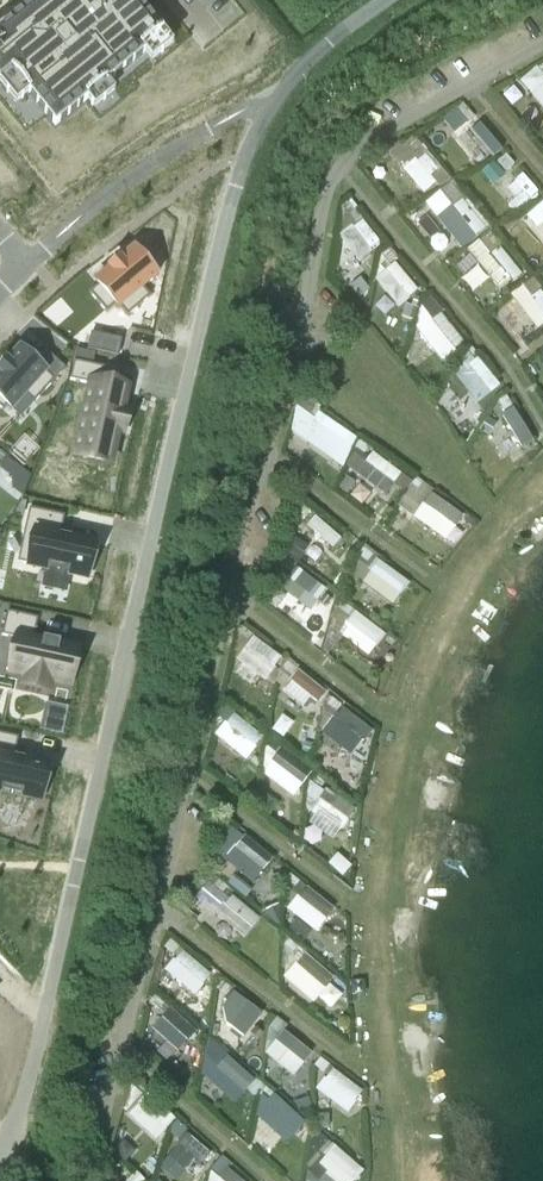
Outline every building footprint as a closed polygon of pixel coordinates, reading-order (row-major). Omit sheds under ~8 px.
[(0,50),(0,83),(3,86),(14,77),(58,130),(92,102),(91,101),(107,88),(108,89),(148,57),(145,53),(166,36),(137,0),(42,0),(0,34),(0,42),(4,47),(0,50)] [(534,95),(542,106),(542,87),(534,95)] [(463,104),(456,109),(464,118),(470,113),(463,104)] [(479,123),(458,140),(479,164),(499,147),(479,123)] [(411,137),(404,143),(412,152),(418,146),(411,137)] [(424,157),(406,173),(424,192),(433,183),(430,179),(438,172),(424,157)] [(506,157),(499,163),(506,171),(513,166),(506,157)] [(493,186),(505,176),(493,163),(482,173),(493,186)] [(438,172),(430,179),(433,183),(439,189),(449,180),(440,170),(438,172)] [(506,190),(523,208),(541,192),(524,173),(506,190)] [(443,189),(426,205),(461,249),(488,227),(452,182),(450,184),(457,193),(451,198),(443,189)] [(450,184),(443,189),(451,198),(457,193),(450,184)] [(350,213),(357,208),(349,199),(343,204),(350,213)] [(363,223),(342,238),(358,261),(380,245),(363,223)] [(490,232),(483,237),(491,246),(498,241),(490,232)] [(479,242),(468,251),(499,291),(520,275),(499,250),(491,257),(479,242)] [(382,253),(390,262),(397,257),(389,248),(382,253)] [(98,286),(89,294),(106,314),(115,306),(118,310),(120,309),(127,317),(150,298),(143,289),(158,277),(134,249),(120,262),(119,261),(109,270),(95,283),(98,286)] [(395,265),(377,279),(399,306),(408,298),(417,291),(395,265)] [(359,299),(370,290),(360,278),(349,286),(359,299)] [(530,280),(524,285),(531,294),(538,289),(530,280)] [(512,296),(537,329),(542,324),(542,297),(540,293),(531,300),(522,288),(512,296)] [(430,297),(420,305),(432,321),(442,313),(430,297)] [(412,320),(416,310),(407,306),(403,317),(412,320)] [(432,323),(421,331),(443,359),(454,350),(462,343),(440,316),(432,323)] [(91,334),(87,351),(118,358),(122,341),(91,334)] [(469,360),(476,354),(468,345),(462,350),(469,360)] [(3,411),(7,407),(12,411),(26,396),(34,404),(65,370),(42,349),(32,360),(20,349),(7,363),(0,370),(0,409),(3,411)] [(477,360),(455,377),(477,404),(490,394),(499,387),(477,360)] [(74,363),(70,381),(90,385),(74,456),(111,464),(118,434),(121,434),(126,412),(123,412),(127,392),(101,386),(105,369),(74,363)] [(506,397),(498,401),(505,411),(512,407),(506,397)] [(313,409),(304,401),(298,408),(308,415),(313,409)] [(512,411),(502,417),(522,451),(532,445),(512,411)] [(296,412),(293,434),(333,460),(344,444),(296,412)] [(487,419),(480,431),(489,436),(496,424),(487,419)] [(367,448),(358,440),(352,447),(362,455),(367,448)] [(372,454),(357,476),(385,496),(401,475),(372,454)] [(347,478),(338,489),(347,495),(355,484),(347,478)] [(427,486),(417,479),(412,485),(421,493),(427,486)] [(424,506),(416,518),(448,540),(456,528),(463,518),(431,496),(424,506)] [(310,510),(300,503),(295,509),(304,517),(310,510)] [(29,509),(17,564),(47,570),(47,571),(49,571),(56,572),(56,573),(57,573),(57,572),(58,573),(58,574),(60,574),(60,573),(67,574),(67,575),(68,576),(68,575),(86,579),(89,566),(90,567),(90,565),(89,564),(91,554),(92,555),(93,553),(92,552),(94,544),(71,539),(71,538),(69,538),(69,539),(61,537),(62,536),(60,536),(64,517),(29,509)] [(295,538),(285,551),(296,559),(305,546),(295,538)] [(371,556),(362,549),(356,555),(366,563),(371,556)] [(292,566),(283,558),(278,565),(287,573),(292,566)] [(371,573),(364,583),(392,603),(399,593),(406,584),(377,564),(371,573)] [(297,572),(290,580),(317,601),(324,593),(297,572)] [(325,596),(320,603),(326,607),(331,601),(325,596)] [(350,610),(341,602),(335,609),(345,616),(350,610)] [(7,613),(2,637),(13,639),(6,671),(25,675),(23,685),(50,690),(52,681),(68,685),(76,650),(59,647),(60,645),(58,644),(57,646),(44,644),(45,642),(43,641),(43,643),(33,641),(38,619),(7,613)] [(347,625),(341,633),(370,655),(384,636),(355,614),(347,625)] [(251,635),(242,628),(237,634),(246,642),(251,635)] [(253,639),(246,648),(274,668),(281,659),(253,639)] [(289,660),(281,670),(291,678),(299,668),(289,660)] [(292,683),(285,693),(303,707),(311,698),(318,704),(325,695),(298,673),(291,682),(292,683)] [(325,699),(324,707),(335,715),(344,704),(329,693),(325,699)] [(45,703),(39,732),(61,736),(67,708),(45,703)] [(224,703),(218,710),(228,718),(233,711),(224,703)] [(343,710),(335,721),(363,743),(371,732),(343,710)] [(234,716),(227,725),(255,748),(262,738),(234,716)] [(303,732),(300,743),(309,745),(311,734),(303,732)] [(1,791),(1,792),(3,792),(3,791),(10,793),(10,794),(11,794),(11,793),(13,794),(12,794),(14,795),(14,794),(21,795),(21,796),(22,797),(23,796),(40,799),(43,787),(44,787),(44,785),(43,785),(46,775),(47,773),(46,773),(47,766),(14,759),(18,739),(0,735),(0,791),(1,791)] [(279,750),(270,742),(265,749),(274,757),(279,750)] [(280,753),(273,762),(302,784),(309,775),(280,753)] [(323,784),(313,777),(308,784),(317,791),(323,784)] [(319,800),(310,813),(339,833),(348,820),(355,811),(326,791),(319,800)] [(246,839),(236,850),(262,871),(272,860),(246,839)] [(337,855),(329,865),(342,877),(351,867),(337,855)] [(289,875),(284,882),(293,889),(302,896),(307,890),(307,889),(299,882),(289,875)] [(213,878),(207,885),(221,895),(226,888),(213,878)] [(302,896),(299,899),(326,921),(334,911),(307,890),(302,896)] [(232,898),(225,907),(253,930),(260,921),(232,898)] [(279,908),(264,914),(277,926),(280,925),(279,908)] [(296,922),(286,934),(301,945),(310,934),(296,922)] [(298,947),(289,940),(283,947),(293,954),(298,947)] [(179,949),(169,942),(164,948),(173,956),(179,949)] [(179,949),(173,956),(178,959),(182,954),(183,953),(179,949)] [(178,959),(175,962),(202,985),(210,977),(182,954),(178,959)] [(305,957),(297,967),(325,990),(333,980),(305,957)] [(216,990),(225,997),(230,990),(221,983),(216,990)] [(233,995),(222,1009),(226,1025),(244,1039),(261,1016),(233,995)] [(157,1011),(163,1004),(154,996),(148,1003),(157,1011)] [(163,1004),(157,1011),(164,1016),(170,1010),(163,1004)] [(164,1016),(161,1019),(188,1042),(196,1034),(170,1010),(164,1016)] [(277,1020),(269,1030),(278,1037),(287,1027),(277,1020)] [(268,1031),(265,1055),(293,1078),(311,1056),(283,1033),(279,1038),(278,1037),(269,1030),(268,1031)] [(227,1059),(217,1070),(243,1093),(246,1090),(253,1082),(227,1059)] [(323,1075),(328,1068),(319,1061),(314,1067),(323,1075)] [(333,1072),(326,1081),(355,1103),(361,1094),(333,1072)] [(253,1082),(246,1090),(256,1099),(259,1097),(264,1090),(254,1081),(253,1082)] [(139,1101),(144,1095),(136,1087),(130,1093),(139,1101)] [(273,1098),(264,1090),(259,1097),(268,1104),(273,1098)] [(147,1096),(129,1115),(156,1140),(174,1121),(147,1096)] [(275,1098),(267,1106),(296,1134),(304,1125),(275,1098)] [(308,1099),(295,1104),(299,1115),(312,1110),(308,1099)] [(316,1129),(329,1128),(328,1115),(315,1115),(316,1129)] [(169,1129),(178,1138),(184,1131),(175,1123),(169,1129)] [(320,1149),(326,1142),(317,1134),(311,1141),(320,1149)] [(186,1135),(178,1144),(180,1146),(194,1158),(202,1165),(210,1155),(186,1135)] [(180,1146),(169,1158),(183,1170),(194,1158),(180,1146)] [(332,1146),(322,1156),(352,1180),(356,1180),(363,1173),(332,1146)] [(222,1158),(212,1168),(221,1176),(231,1166),(222,1158)] [(219,1180),(239,1180),(227,1170),(219,1180)] [(128,1180),(145,1180),(136,1173),(134,1175),(128,1180)]
